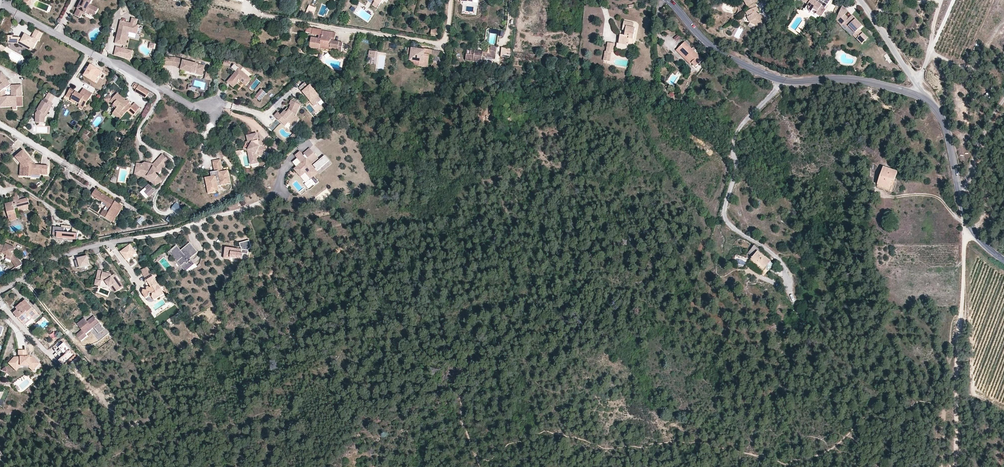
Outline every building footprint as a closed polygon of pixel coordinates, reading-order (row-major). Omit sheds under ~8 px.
[(73,18),(79,21),(81,18),(83,19),(84,16),(87,10),(91,12),(90,14),(91,14),(95,16),(98,9),(90,5),(93,0),(81,0),(81,1),(82,1),(79,6),(73,18)] [(807,4),(804,8),(811,13),(814,9),(818,12),(817,13),(822,16),(827,9),(825,8),(828,5),(821,0),(819,4),(812,0),(801,0),(807,4)] [(759,17),(757,16),(756,13),(758,12),(756,7),(749,10),(745,12),(748,17),(747,17),(749,22),(750,22),(757,27),(763,18),(759,16),(759,17)] [(847,13),(841,7),(836,23),(842,28),(846,24),(850,27),(856,34),(854,36),(863,44),(868,38),(860,30),(863,27),(851,16),(848,20),(844,16),(847,13)] [(140,25),(121,21),(115,43),(124,45),(127,34),(129,32),(137,34),(140,25)] [(629,38),(634,39),(636,28),(634,28),(635,23),(624,21),(623,30),(626,31),(626,33),(625,36),(623,36),(621,35),(619,42),(628,43),(629,38)] [(20,44),(21,43),(29,47),(28,49),(32,51),(38,41),(39,41),(43,34),(37,30),(33,38),(31,37),(25,34),(25,35),(23,39),(21,38),(13,37),(13,36),(8,36),(8,43),(18,44),(20,44)] [(344,43),(334,41),(332,41),(333,32),(323,31),(322,36),(322,39),(319,38),(312,37),(310,48),(320,50),(320,48),(321,46),(327,47),(327,49),(342,51),(344,43)] [(676,50),(682,56),(690,64),(692,63),(695,67),(703,59),(694,51),(692,48),(689,46),(691,44),(687,40),(686,42),(685,42),(676,50)] [(612,52),(614,43),(608,42),(606,51),(612,52)] [(115,55),(121,57),(123,48),(117,47),(115,55)] [(130,50),(123,48),(121,57),(131,59),(132,54),(129,53),(130,50)] [(415,66),(428,68),(430,56),(432,56),(432,55),(433,50),(417,48),(417,49),(413,48),(413,49),(411,60),(411,63),(415,64),(415,66)] [(511,49),(502,48),(501,57),(510,58),(511,49)] [(484,52),(476,51),(475,56),(468,55),(467,61),(486,63),(486,58),(492,59),(495,59),(496,51),(491,50),(491,54),(489,54),(489,52),(484,52)] [(368,64),(374,64),(376,52),(372,51),(372,55),(372,57),(369,56),(368,64)] [(606,51),(605,51),(604,60),(610,61),(612,52),(606,51)] [(201,73),(203,66),(184,60),(184,59),(175,57),(173,65),(182,67),(181,69),(195,73),(196,71),(201,73)] [(103,72),(91,66),(85,77),(96,83),(103,72)] [(203,66),(201,73),(196,71),(195,73),(202,75),(205,66),(203,66)] [(252,79),(239,68),(228,81),(230,82),(229,84),(234,88),(240,81),(246,86),(252,79)] [(207,70),(205,78),(212,80),(214,72),(207,70)] [(1,109),(13,108),(13,111),(17,111),(17,108),(17,101),(23,101),(23,87),(13,87),(13,98),(7,99),(7,94),(5,92),(12,87),(3,74),(0,77),(0,94),(1,95),(1,101),(1,109)] [(138,89),(137,90),(147,97),(150,92),(149,90),(140,85),(138,89)] [(263,88),(256,96),(261,99),(267,92),(263,88)] [(84,89),(80,94),(80,95),(78,95),(79,93),(71,89),(67,96),(72,99),(80,104),(81,103),(85,106),(93,94),(84,89)] [(323,101),(314,90),(312,92),(310,89),(305,92),(313,101),(312,102),(316,107),(323,101)] [(114,98),(110,102),(117,108),(115,112),(122,118),(127,112),(132,116),(135,114),(138,110),(140,107),(136,104),(134,106),(133,106),(129,103),(128,104),(126,102),(127,101),(118,93),(114,98)] [(109,103),(110,102),(114,98),(113,97),(112,98),(109,95),(105,99),(109,103)] [(45,100),(36,115),(36,124),(44,124),(45,120),(46,116),(44,115),(46,113),(48,115),(53,105),(45,100)] [(302,105),(292,101),(290,104),(292,105),(290,109),(291,110),(288,113),(289,114),(285,118),(279,112),(275,116),(286,126),(289,122),(291,124),(298,117),(297,116),(302,105)] [(115,112),(113,114),(120,120),(122,118),(115,112)] [(300,119),(298,117),(291,124),(293,126),(300,119)] [(251,166),(258,164),(256,155),(261,148),(258,135),(251,137),(253,144),(248,153),(251,166)] [(277,141),(271,147),(277,153),(283,146),(277,141)] [(22,149),(14,156),(20,162),(23,166),(22,174),(30,175),(30,173),(31,169),(39,170),(38,172),(46,173),(47,164),(35,163),(31,163),(29,161),(31,160),(22,149)] [(311,165),(318,159),(310,149),(304,154),(308,158),(307,159),(301,152),(296,156),(297,158),(292,162),(297,167),(295,169),(306,183),(310,179),(315,185),(319,182),(314,176),(318,173),(317,171),(329,161),(325,156),(313,166),(316,169),(315,170),(311,165)] [(152,170),(154,167),(160,171),(166,165),(171,164),(173,161),(169,159),(168,162),(165,162),(158,159),(154,165),(149,163),(148,166),(150,168),(150,169),(152,170)] [(224,172),(221,160),(213,161),(215,172),(216,173),(212,174),(212,177),(209,177),(211,188),(210,188),(211,193),(220,191),(219,186),(232,183),(229,170),(224,172)] [(142,171),(141,174),(151,179),(154,182),(157,186),(162,181),(159,176),(161,172),(160,171),(154,167),(152,170),(150,169),(150,168),(148,166),(149,163),(145,162),(142,165),(137,163),(136,170),(142,171)] [(890,189),(892,181),(894,182),(897,172),(883,167),(877,185),(890,189)] [(136,170),(135,174),(154,182),(151,179),(141,174),(142,171),(136,170)] [(91,194),(106,203),(109,205),(110,207),(109,208),(107,211),(103,208),(99,214),(110,220),(120,204),(94,189),(91,194)] [(12,198),(16,202),(16,205),(14,205),(13,202),(5,204),(8,216),(16,214),(16,212),(15,209),(18,208),(19,211),(30,208),(28,198),(19,200),(18,196),(16,197),(12,198)] [(121,205),(120,204),(110,220),(111,221),(121,205)] [(179,214),(183,209),(175,204),(172,209),(179,214)] [(61,226),(53,226),(53,233),(57,233),(57,237),(63,237),(63,238),(78,239),(78,233),(71,232),(67,231),(67,232),(63,232),(63,227),(61,226)] [(242,250),(232,248),(231,258),(243,260),(244,254),(248,254),(249,250),(251,249),(251,248),(250,241),(240,244),(241,248),(242,248),(242,250)] [(2,255),(3,254),(7,256),(12,257),(12,261),(16,267),(22,265),(15,252),(16,248),(6,244),(6,246),(0,243),(0,255),(2,255)] [(195,264),(190,258),(198,252),(191,243),(181,251),(179,252),(175,249),(171,252),(182,265),(181,266),(186,271),(195,264)] [(138,253),(132,245),(122,252),(127,260),(138,253)] [(177,246),(169,252),(181,266),(182,265),(171,252),(175,249),(179,252),(181,251),(177,246)] [(752,258),(751,260),(764,270),(765,269),(771,262),(765,257),(758,251),(752,258)] [(92,265),(89,257),(80,261),(81,262),(77,264),(80,270),(84,268),(84,269),(92,265)] [(186,271),(188,273),(198,266),(197,266),(195,263),(195,264),(186,271)] [(153,276),(147,268),(142,271),(148,279),(153,276)] [(118,279),(117,280),(115,277),(116,277),(115,275),(113,277),(111,275),(104,273),(104,272),(100,271),(96,285),(101,287),(102,282),(107,283),(111,288),(112,288),(116,293),(124,288),(123,286),(118,279)] [(159,294),(155,288),(157,286),(155,283),(151,285),(152,287),(151,288),(150,288),(150,287),(149,287),(148,288),(148,289),(148,290),(147,290),(144,290),(143,293),(147,299),(150,297),(153,297),(155,300),(161,297),(159,294)] [(22,303),(16,308),(18,310),(14,313),(24,325),(33,318),(38,314),(26,300),(22,303)] [(105,330),(100,323),(94,316),(87,322),(84,318),(77,324),(81,330),(76,334),(81,341),(87,336),(86,335),(94,328),(100,334),(105,330)] [(58,360),(64,365),(75,354),(63,342),(58,347),(65,354),(58,360)] [(10,361),(15,366),(20,366),(28,365),(29,365),(33,368),(38,362),(31,356),(25,357),(24,350),(20,351),(21,357),(17,358),(15,360),(12,358),(10,361)] [(15,366),(10,361),(7,364),(15,371),(20,366),(15,366)]
